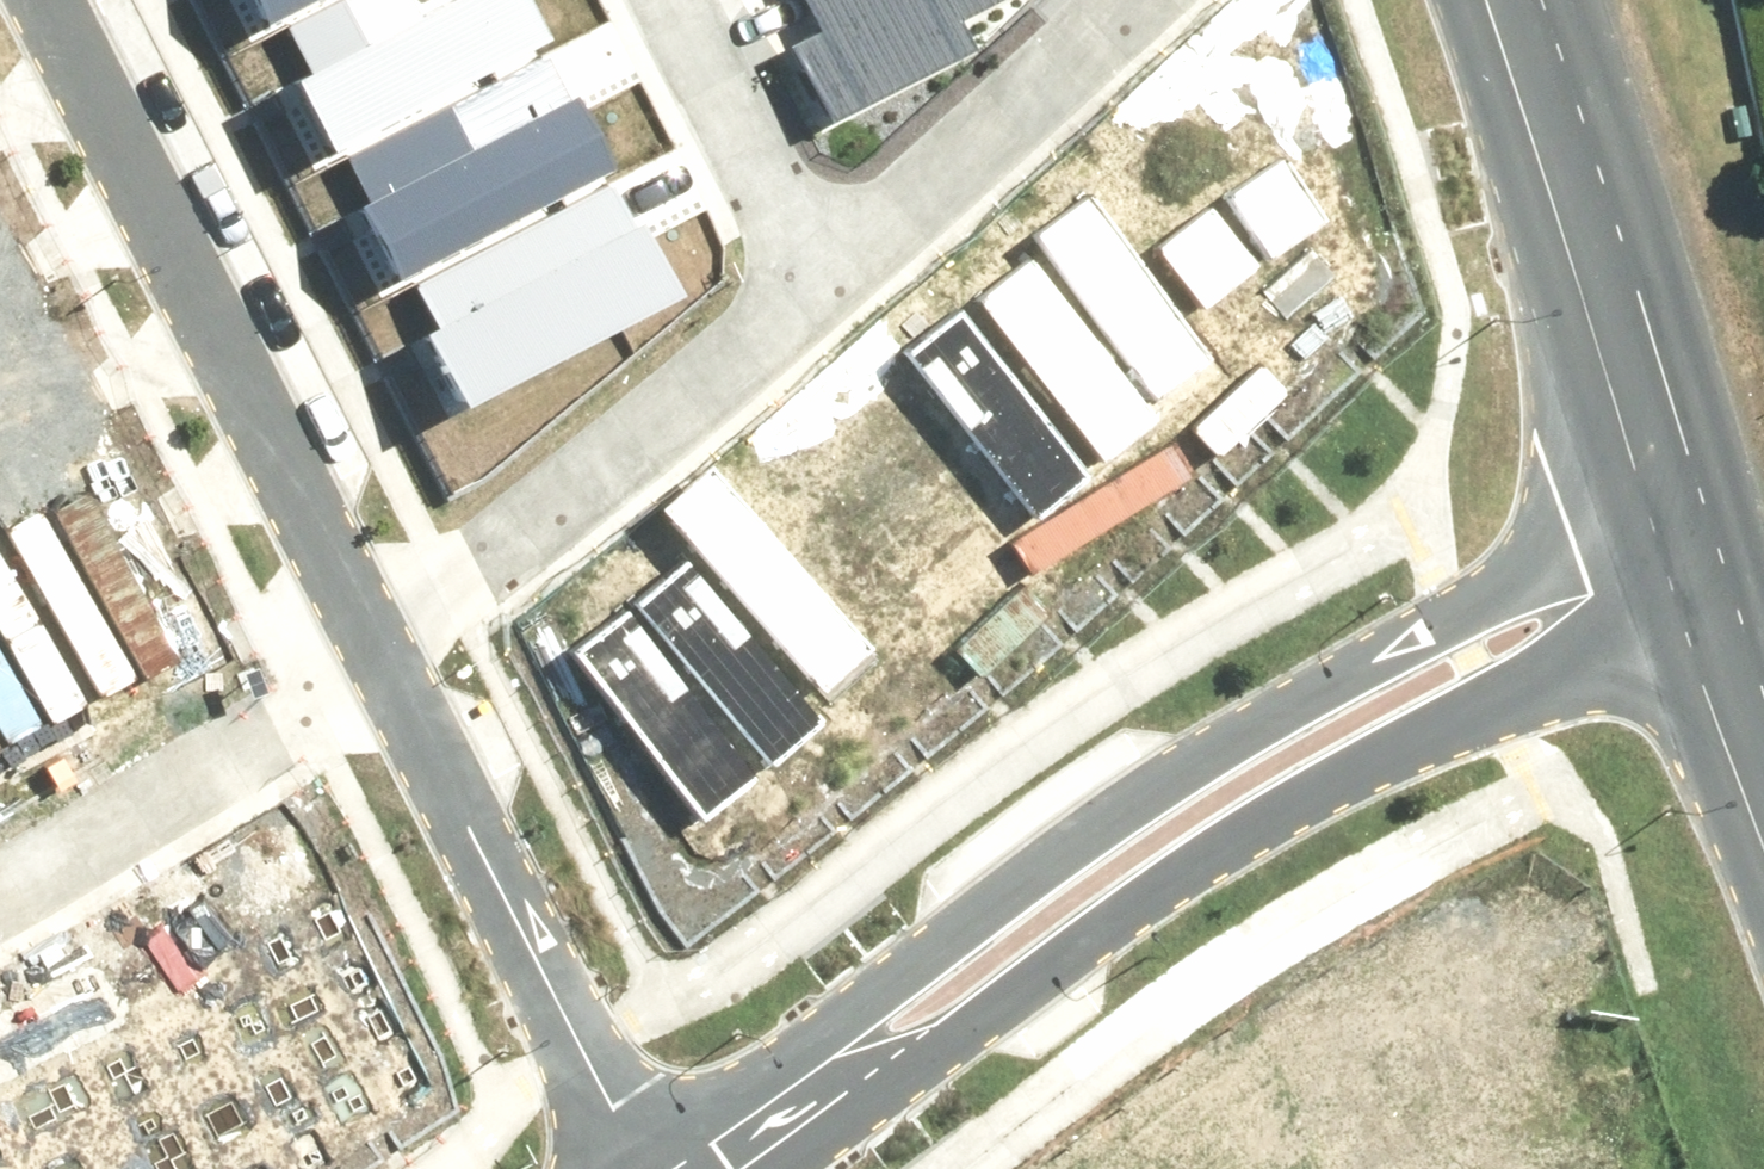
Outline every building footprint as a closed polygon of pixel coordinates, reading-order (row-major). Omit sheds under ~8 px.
[(263,21),(304,0),(252,0),(263,21)] [(314,76),(297,85),(335,160),(560,46),(536,0),(454,0),(419,18),(410,0),(361,0),(293,35),(314,76)] [(749,62),(791,148),(968,63),(947,18),(984,0),(772,0),(792,42),(749,62)] [(352,153),(373,194),(356,203),(395,278),(619,164),(579,85),(479,136),(460,98),(352,153)] [(429,332),(473,413),(688,296),(647,221),(635,227),(611,184),(418,289),(439,327),(429,332)] [(1085,194),(1030,237),(1157,402),(1213,359),(1085,194)] [(1026,251),(971,294),(1098,459),(1154,416),(1026,251)] [(966,315),(911,357),(1039,522),(1094,480),(966,315)] [(696,556),(641,599),(769,764),(824,721),(696,556)] [(638,609),(582,651),(710,816),(765,774),(638,609)] [(1085,1168),(1252,1168),(1213,1099),(1085,1168)]
